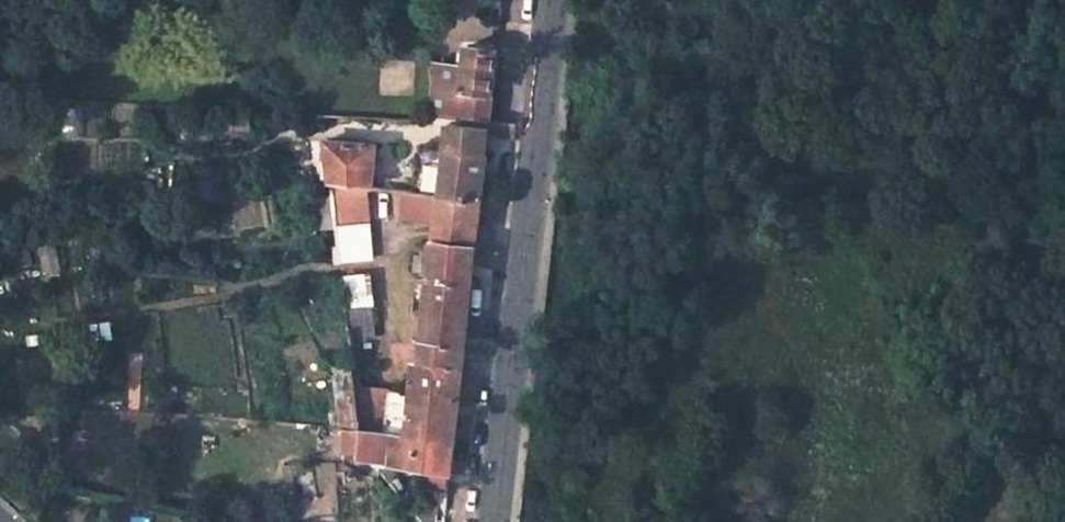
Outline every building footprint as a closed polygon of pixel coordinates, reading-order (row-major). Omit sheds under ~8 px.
[(490,123),(498,51),(469,49),(468,56),(466,68),(460,68),(435,65),(437,87),(433,118),(466,120),(466,118),(488,121),(488,123),(490,123)] [(468,56),(461,56),(460,68),(466,68),(468,56)] [(253,117),(205,117),(205,130),(253,129),(253,117)] [(496,124),(495,138),(515,141),(517,125),(496,124)] [(481,202),(489,130),(449,125),(447,149),(421,147),(416,196),(481,202)] [(377,147),(327,142),(332,185),(367,190),(372,190),(377,147)] [(332,185),(337,228),(370,225),(367,190),(332,185)] [(152,189),(128,192),(130,208),(154,206),(152,189)] [(406,194),(402,217),(440,221),(479,225),(481,202),(416,196),(406,194)] [(180,212),(153,216),(155,234),(182,231),(180,212)] [(440,221),(438,238),(476,242),(479,225),(440,221)] [(370,229),(338,231),(342,263),(373,260),(370,229)] [(476,242),(438,238),(437,243),(428,242),(424,275),(433,276),(425,344),(465,348),(476,242)] [(55,242),(39,246),(45,273),(61,270),(55,242)] [(368,276),(344,279),(347,304),(371,302),(368,276)] [(372,308),(348,311),(351,341),(375,339),(372,308)] [(91,324),(80,325),(82,353),(92,351),(91,324)] [(425,344),(423,363),(463,368),(465,348),(425,344)] [(362,353),(353,353),(355,370),(363,370),(362,353)] [(423,363),(415,362),(411,394),(358,390),(363,431),(454,444),(463,368),(423,363)] [(337,388),(343,429),(363,431),(358,390),(337,388)] [(349,430),(347,456),(360,457),(363,431),(349,430)] [(360,457),(360,462),(451,475),(454,444),(363,431),(360,457)]
